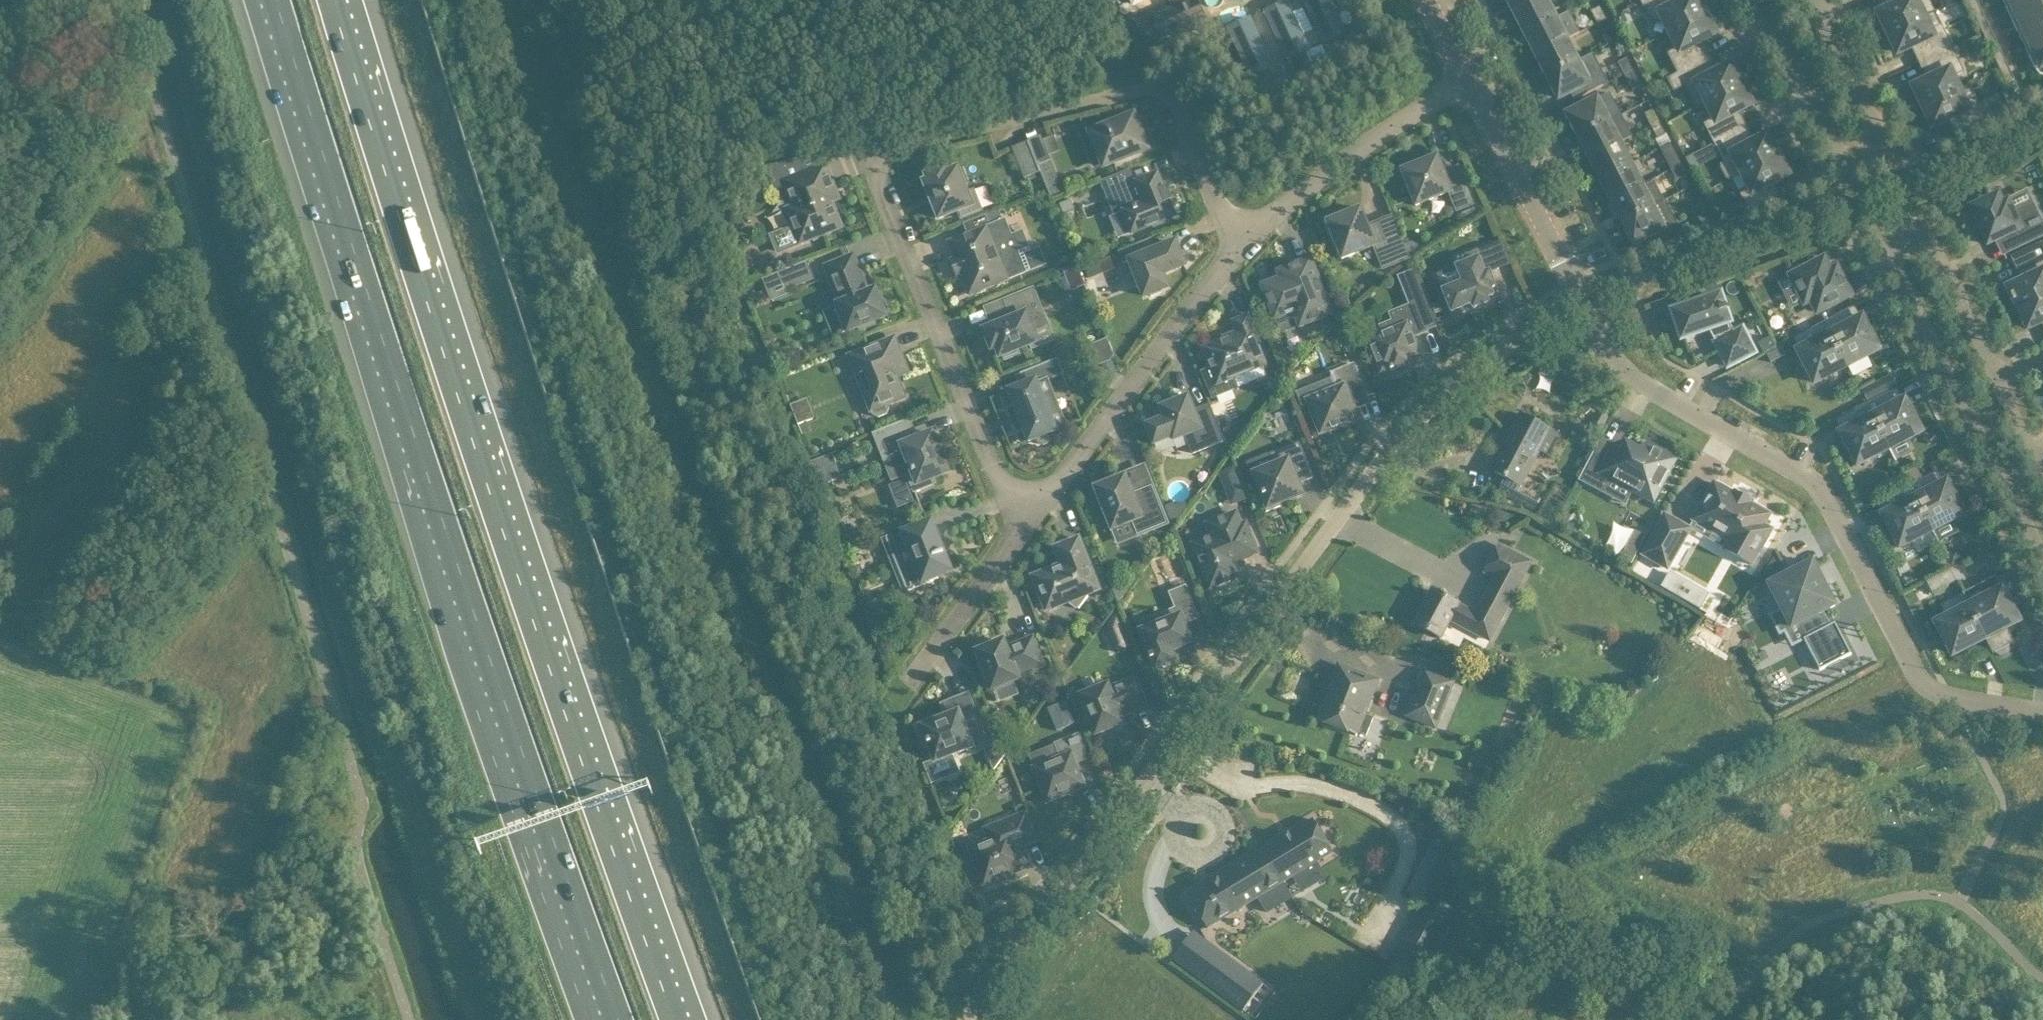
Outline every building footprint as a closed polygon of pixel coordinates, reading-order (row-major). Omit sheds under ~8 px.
[(1152,44),(1201,22),(1191,0),(1190,0),(1142,22),(1152,44)] [(1332,51),(1358,40),(1341,0),(1310,0),(1309,0),(1332,51)] [(1538,0),(1510,0),(1516,12),(1538,0)] [(1555,18),(1546,0),(1538,0),(1516,12),(1527,33),(1555,18)] [(1678,0),(1646,0),(1642,2),(1653,23),(1663,18),(1670,32),(1706,14),(1699,0),(1683,0),(1679,2),(1678,0)] [(1888,33),(1934,11),(1929,0),(1894,0),(1896,5),(1881,11),(1879,13),(1881,17),(1888,33)] [(1971,9),(1979,5),(1977,0),(1967,0),(1971,9)] [(2007,8),(2012,5),(2018,17),(2024,29),(2018,32),(2024,44),(2030,57),(2036,54),(2041,66),(2036,68),(2037,72),(2038,74),(2040,75),(2042,76),(2042,75),(2042,0),(2003,0),(2007,8)] [(1979,5),(1971,9),(1977,21),(1985,18),(1979,5)] [(1274,18),(1297,66),(1322,54),(1300,6),(1274,18)] [(1598,23),(1607,18),(1600,6),(1592,11),(1598,23)] [(1538,54),(1566,39),(1581,32),(1570,11),(1555,18),(1527,33),(1538,54)] [(1935,12),(1934,11),(1888,33),(1896,48),(1898,53),(1900,52),(1915,45),(1923,62),(1952,48),(1941,25),(1931,30),(1925,17),(1935,12)] [(1624,12),(1614,17),(1619,27),(1625,24),(1627,17),(1624,12)] [(1714,29),(1706,14),(1670,32),(1677,46),(1668,51),(1679,72),(1707,57),(1700,42),(1714,35),(1716,33),(1714,29)] [(1122,21),(1121,21),(1134,48),(1138,57),(1139,57),(1149,52),(1132,16),(1122,21)] [(1985,18),(1977,21),(1983,34),(1991,30),(1985,18)] [(1252,29),(1275,80),(1290,73),(1267,22),(1252,29)] [(1608,29),(1601,33),(1607,44),(1614,40),(1608,29)] [(1991,30),(1983,34),(1989,46),(1997,42),(1991,30)] [(1549,76),(1577,61),(1566,39),(1538,54),(1549,76)] [(1997,42),(1989,46),(1995,58),(2003,55),(1997,42)] [(1923,107),(1960,89),(1953,76),(1963,71),(1952,48),(1923,62),(1931,79),(1914,86),(1923,107)] [(1345,50),(1328,58),(1333,69),(1350,61),(1345,50)] [(1574,101),(1609,83),(1593,53),(1577,61),(1549,76),(1560,98),(1570,92),(1574,101)] [(2003,55),(1995,58),(2001,71),(2009,67),(2003,55)] [(1732,64),(1729,65),(1715,73),(1707,57),(1679,72),(1668,78),(1674,90),(1685,84),(1697,107),(1742,84),(1734,68),(1732,64)] [(1328,58),(1312,65),(1317,76),(1333,69),(1328,58)] [(1625,74),(1633,70),(1627,58),(1618,62),(1625,74)] [(2009,67),(2001,71),(2007,83),(2015,80),(2009,67)] [(1633,90),(1641,85),(1633,70),(1625,74),(1633,90)] [(1273,83),(1257,90),(1262,101),(1277,94),(1278,94),(1273,83)] [(1714,116),(1704,121),(1715,142),(1744,128),(1736,112),(1739,111),(1750,105),(1748,101),(1750,99),(1742,84),(1706,102),(1707,103),(1714,116)] [(1966,103),(1960,89),(1923,107),(1933,127),(1950,119),(1958,137),(1987,123),(2006,112),(1998,96),(1979,105),(1976,99),(1966,103)] [(1568,114),(1580,136),(1621,114),(1610,93),(1568,114)] [(1654,109),(1645,114),(1651,126),(1660,122),(1654,109)] [(1591,157),(1619,142),(1633,136),(1621,114),(1609,121),(1580,136),(1591,157)] [(1142,134),(1134,115),(1115,123),(1113,118),(1079,125),(1079,127),(1079,126),(1084,138),(1092,134),(1104,166),(1142,151),(1142,152),(1154,147),(1147,132),(1142,134)] [(1658,138),(1666,134),(1660,122),(1651,126),(1658,138)] [(1752,143),(1744,128),(1715,142),(1725,162),(1721,164),(1729,180),(1743,172),(1743,173),(1778,154),(1770,139),(1768,134),(1766,136),(1752,143)] [(1028,143),(1014,148),(1021,167),(1025,176),(1039,171),(1040,172),(1041,171),(1038,165),(1036,160),(1029,141),(1027,141),(1028,143)] [(1602,179),(1630,164),(1619,142),(1591,157),(1602,179)] [(1671,170),(1682,164),(1670,143),(1659,149),(1671,170)] [(1778,154),(1743,173),(1750,186),(1740,191),(1742,194),(1751,212),(1782,202),(1772,183),(1786,175),(1789,174),(1786,170),(1778,154)] [(1445,174),(1438,155),(1402,170),(1416,205),(1451,191),(1458,210),(1473,204),(1459,169),(1445,174)] [(1630,164),(1602,179),(1613,200),(1642,185),(1636,174),(1645,169),(1640,159),(1630,164)] [(1060,184),(1050,160),(1038,165),(1041,171),(1048,189),(1060,184)] [(839,198),(834,185),(825,165),(802,174),(798,163),(779,168),(767,171),(775,190),(786,185),(800,220),(793,223),(794,226),(771,235),(778,252),(801,243),(823,234),(842,227),(831,201),(839,198)] [(1676,180),(1687,174),(1682,164),(1671,170),(1676,180)] [(967,193),(963,183),(967,182),(962,170),(959,171),(957,168),(946,173),(944,168),(927,175),(929,180),(925,181),(940,218),(959,210),(962,218),(982,210),(974,191),(967,193)] [(1113,176),(1100,181),(1109,204),(1119,200),(1124,211),(1132,233),(1153,224),(1154,227),(1170,220),(1169,218),(1175,216),(1169,200),(1171,199),(1166,187),(1164,188),(1158,173),(1136,182),(1131,169),(1113,176)] [(1642,185),(1613,200),(1624,221),(1653,206),(1664,200),(1653,179),(1642,185)] [(1998,195),(1971,208),(1973,211),(1969,213),(1976,229),(1980,226),(1988,244),(2006,235),(2013,250),(2042,236),(2042,224),(2033,203),(2013,213),(2008,201),(2003,204),(1998,195)] [(1071,199),(1060,204),(1064,214),(1075,209),(1071,199)] [(1653,206),(1624,221),(1635,243),(1646,238),(1650,247),(1676,238),(1676,237),(1670,225),(1676,222),(1677,222),(1665,199),(1664,200),(1653,206)] [(1369,228),(1361,208),(1327,221),(1342,259),(1374,246),(1383,268),(1409,258),(1409,259),(1411,258),(1409,254),(1405,244),(1401,233),(1388,239),(1381,223),(1369,228)] [(998,210),(986,215),(989,224),(1002,219),(998,210)] [(1704,228),(1713,225),(1707,213),(1698,218),(1704,228)] [(967,235),(950,242),(956,258),(955,258),(961,273),(962,273),(970,294),(989,287),(1026,272),(1020,256),(1018,251),(1029,246),(1023,231),(1012,236),(1005,220),(1003,221),(990,226),(968,235),(967,235)] [(1133,245),(1118,251),(1123,263),(1131,260),(1135,270),(1131,272),(1137,287),(1141,285),(1145,296),(1150,293),(1151,295),(1151,296),(1163,291),(1162,290),(1162,289),(1167,287),(1162,274),(1184,265),(1175,242),(1157,250),(1152,238),(1133,245)] [(1412,241),(1405,244),(1409,254),(1419,250),(1416,244),(1412,241)] [(1463,281),(1443,290),(1445,293),(1452,311),(1472,303),(1474,308),(1489,302),(1487,297),(1494,295),(1491,288),(1495,286),(1490,271),(1499,268),(1511,263),(1501,241),(1490,246),(1467,255),(1469,261),(1457,266),(1463,281)] [(2042,296),(2042,242),(2015,256),(2026,279),(2009,287),(2012,294),(2011,295),(2014,301),(2015,300),(2018,307),(2042,296)] [(868,293),(853,256),(827,266),(838,293),(835,295),(839,304),(838,305),(848,331),(860,326),(861,330),(876,324),(875,320),(886,316),(884,310),(887,309),(880,294),(877,295),(875,290),(868,293)] [(1333,313),(1319,276),(1311,258),(1278,271),(1280,278),(1262,285),(1275,319),(1294,311),(1300,327),(1333,313)] [(1830,270),(1824,258),(1805,268),(1802,264),(1792,270),(1794,274),(1791,275),(1805,302),(1811,299),(1818,311),(1851,294),(1837,267),(1830,270)] [(806,261),(783,271),(790,288),(813,279),(806,261)] [(1092,264),(1083,267),(1088,279),(1097,276),(1092,264)] [(991,327),(985,330),(992,349),(997,347),(1000,356),(1002,356),(1004,360),(1021,353),(1019,349),(1020,349),(1038,341),(1034,332),(1049,326),(1041,307),(1039,303),(1034,288),(1003,300),(1009,315),(1011,319),(1003,322),(991,327)] [(1723,307),(1720,296),(1674,312),(1683,337),(1710,327),(1717,341),(1716,342),(1728,366),(1755,352),(1742,328),(1733,333),(1726,322),(1728,321),(1725,310),(1728,309),(1726,306),(1723,307)] [(2018,307),(2028,328),(2042,321),(2042,296),(2018,307)] [(1373,339),(1370,340),(1382,370),(1390,367),(1391,370),(1393,369),(1394,370),(1396,369),(1397,372),(1402,371),(1405,370),(1409,367),(1408,364),(1410,363),(1409,360),(1412,358),(1417,356),(1419,356),(1412,337),(1427,331),(1415,303),(1409,305),(1399,309),(1390,313),(1393,321),(1392,321),(1393,321),(1381,326),(1384,334),(1373,339)] [(1836,315),(1824,321),(1830,334),(1847,366),(1879,349),(1875,341),(1875,340),(1867,325),(1863,317),(1861,318),(1857,320),(1851,309),(1850,308),(1836,315)] [(1211,367),(1201,371),(1208,388),(1213,399),(1239,388),(1234,377),(1265,365),(1258,346),(1263,344),(1267,353),(1274,350),(1266,330),(1256,334),(1253,329),(1248,316),(1233,321),(1237,330),(1239,334),(1223,341),(1204,348),(1211,367)] [(1799,349),(1798,350),(1802,359),(1810,374),(1811,374),(1815,382),(1847,366),(1830,334),(1824,321),(1813,327),(1801,333),(1798,335),(1798,336),(1804,347),(1799,349)] [(1770,337),(1758,343),(1763,353),(1775,347),(1770,337)] [(876,345),(850,355),(871,410),(872,412),(873,415),(879,418),(888,414),(890,408),(889,406),(888,404),(905,397),(896,376),(908,371),(905,364),(895,338),(876,345)] [(1100,364),(1110,360),(1113,355),(1107,340),(1092,346),(1100,364)] [(1782,347),(1767,355),(1771,362),(1786,355),(1782,347)] [(1020,386),(1009,391),(1029,442),(1036,439),(1039,443),(1044,444),(1048,443),(1051,438),(1050,433),(1057,431),(1056,428),(1050,413),(1052,412),(1055,410),(1055,405),(1054,402),(1052,399),(1048,398),(1045,398),(1044,398),(1038,384),(1049,380),(1064,374),(1058,359),(1032,370),(1016,377),(1020,386)] [(1332,378),(1296,392),(1302,406),(1309,403),(1321,433),(1327,431),(1330,431),(1333,430),(1335,429),(1338,428),(1340,425),(1358,418),(1355,410),(1351,400),(1366,393),(1354,364),(1339,370),(1330,373),(1330,375),(1332,378)] [(1541,367),(1539,375),(1556,380),(1558,372),(1541,367)] [(1893,390),(1866,404),(1873,416),(1889,448),(1921,431),(1917,423),(1918,423),(1910,407),(1905,399),(1904,400),(1899,402),(1893,391),(1893,390)] [(1195,411),(1189,396),(1160,407),(1165,418),(1147,425),(1154,444),(1172,436),(1173,440),(1186,435),(1193,453),(1225,440),(1211,404),(1195,411)] [(1842,432),(1840,433),(1844,441),(1852,456),(1853,456),(1857,464),(1889,448),(1873,416),(1866,404),(1840,417),(1841,418),(1847,429),(1842,432)] [(1245,414),(1219,425),(1221,432),(1225,440),(1230,453),(1250,427),(1245,414)] [(1533,510),(1538,501),(1519,491),(1522,486),(1552,430),(1521,414),(1511,433),(1515,435),(1495,472),(1505,477),(1498,492),(1533,510)] [(916,439),(908,420),(911,419),(910,418),(892,425),(872,433),(873,434),(874,434),(888,466),(902,460),(915,491),(935,483),(933,478),(948,472),(942,457),(943,457),(939,447),(938,447),(932,432),(916,439)] [(1267,511),(1282,505),(1280,501),(1290,497),(1289,494),(1297,491),(1295,487),(1298,486),(1297,483),(1313,477),(1306,458),(1299,442),(1269,454),(1274,467),(1256,474),(1265,494),(1260,496),(1267,511)] [(1595,454),(1581,479),(1604,491),(1610,480),(1629,490),(1630,488),(1653,500),(1675,459),(1651,447),(1647,455),(1627,444),(1623,451),(1615,447),(1608,461),(1595,454)] [(823,486),(843,478),(834,454),(813,462),(823,486)] [(1274,467),(1269,454),(1251,462),(1256,474),(1274,467)] [(1234,466),(1218,472),(1223,485),(1239,478),(1234,466)] [(1923,477),(1917,467),(1904,473),(1910,484),(1923,477)] [(1935,472),(1909,486),(1915,498),(1932,530),(1952,519),(1964,513),(1960,505),(1952,489),(1948,481),(1946,482),(1942,484),(1936,473),(1935,472)] [(1131,494),(1125,478),(1098,488),(1113,527),(1132,520),(1137,535),(1167,523),(1152,484),(1150,485),(1151,486),(1131,494)] [(1246,497),(1239,478),(1223,485),(1230,503),(1246,497)] [(1749,503),(1735,495),(1735,494),(1715,483),(1694,519),(1730,540),(1725,549),(1751,564),(1772,529),(1764,524),(1770,514),(1749,502),(1749,503)] [(1884,514),(1882,515),(1887,523),(1895,538),(1900,546),(1911,540),(1932,530),(1915,498),(1909,486),(1882,499),(1883,500),(1889,511),(1884,514)] [(1176,500),(1165,504),(1173,524),(1189,505),(1187,499),(1177,503),(1176,500)] [(1241,526),(1236,513),(1208,524),(1213,537),(1194,545),(1203,569),(1211,588),(1219,584),(1220,587),(1232,582),(1231,580),(1239,576),(1233,562),(1257,552),(1246,524),(1241,526)] [(1665,514),(1642,554),(1668,569),(1691,529),(1665,514)] [(944,552),(931,521),(903,533),(916,564),(908,568),(916,588),(939,579),(938,576),(954,569),(947,551),(944,552)] [(1099,589),(1079,538),(1064,544),(1065,545),(1066,545),(1069,552),(1059,556),(1062,565),(1034,576),(1047,610),(1069,601),(1079,608),(1088,596),(1087,594),(1099,589)] [(1434,590),(1416,624),(1434,633),(1441,637),(1450,619),(1476,632),(1489,639),(1497,626),(1510,602),(1517,588),(1531,562),(1500,545),(1485,571),(1496,577),(1488,591),(1482,603),(1476,614),(1460,605),(1458,604),(1458,603),(1434,590)] [(1626,548),(1620,558),(1631,564),(1636,553),(1626,548)] [(1957,551),(1947,556),(1952,566),(1962,561),(1957,551)] [(1180,555),(1159,563),(1167,582),(1187,573),(1180,555)] [(1945,557),(1936,561),(1940,570),(1949,566),(1945,557)] [(1813,561),(1769,584),(1792,627),(1799,624),(1806,637),(1804,638),(1820,670),(1851,654),(1840,630),(1835,633),(1824,611),(1835,605),(1813,561)] [(1962,564),(1953,569),(1958,579),(1963,576),(1964,569),(1962,564)] [(1933,593),(1956,581),(1950,568),(1926,581),(1933,593)] [(1670,571),(1661,586),(1701,609),(1710,593),(1670,571)] [(1117,588),(1113,589),(1118,603),(1127,591),(1120,586),(1117,588)] [(1175,660),(1171,650),(1191,642),(1184,623),(1198,617),(1186,586),(1170,592),(1176,608),(1156,616),(1159,624),(1141,631),(1151,659),(1153,658),(1157,668),(1160,666),(1164,668),(1170,665),(1172,661),(1175,660)] [(2009,654),(2010,652),(2010,651),(2011,649),(2011,648),(2010,646),(2010,645),(2002,629),(2019,620),(2002,588),(1969,606),(1985,638),(1993,653),(1996,652),(1997,654),(1998,655),(1999,655),(2000,656),(2002,656),(2003,656),(2005,656),(2006,655),(2008,655),(2009,654)] [(1955,653),(1985,638),(1969,606),(1938,621),(1943,630),(1939,632),(1947,647),(1951,645),(1955,653)] [(1043,664),(1033,638),(1007,648),(1004,641),(999,643),(997,640),(982,646),(983,649),(978,651),(982,663),(979,664),(984,679),(988,677),(993,689),(1018,678),(1017,675),(1043,664)] [(1365,714),(1378,680),(1339,665),(1329,691),(1331,692),(1327,702),(1324,702),(1317,720),(1323,722),(1322,725),(1331,728),(1332,725),(1356,735),(1358,732),(1367,735),(1374,717),(1365,714)] [(1436,729),(1455,681),(1424,669),(1418,684),(1420,685),(1415,696),(1413,695),(1405,717),(1436,729)] [(1146,705),(1135,679),(1109,689),(1108,685),(1082,696),(1086,707),(1083,708),(1089,723),(1092,722),(1097,733),(1102,731),(1103,734),(1119,728),(1118,725),(1123,723),(1120,715),(1146,705)] [(933,718),(917,725),(924,742),(925,742),(927,741),(934,758),(923,763),(932,783),(960,772),(953,755),(961,751),(972,747),(988,741),(979,719),(969,693),(956,699),(953,700),(955,703),(944,708),(946,713),(947,716),(934,721),(933,718)] [(1066,701),(1048,708),(1057,730),(1075,723),(1066,701)] [(994,743),(984,747),(992,769),(994,770),(1006,754),(995,726),(988,728),(994,743)] [(1048,801),(1085,786),(1076,763),(1089,758),(1079,734),(1056,743),(1061,757),(1035,768),(1048,801)] [(985,883),(1024,868),(1016,847),(1036,840),(1026,813),(986,829),(991,840),(971,848),(985,883)] [(1314,819),(1264,849),(1284,882),(1334,852),(1314,819)] [(1251,857),(1188,895),(1208,928),(1258,897),(1284,882),(1264,849),(1251,857)] [(1209,944),(1190,970),(1244,1010),(1263,984),(1209,944)] [(1159,966),(1154,972),(1164,979),(1168,973),(1159,966)] [(1168,973),(1164,979),(1173,987),(1178,980),(1168,973)] [(1188,995),(1183,1001),(1193,1009),(1198,1002),(1188,995)] [(1198,1002),(1193,1009),(1202,1016),(1207,1010),(1207,1009),(1198,1002)] [(1133,1019),(1159,1019),(1160,1018),(1158,1016),(1157,1017),(1152,1012),(1149,1010),(1146,1008),(1145,1006),(1144,1006),(1133,1019)]
